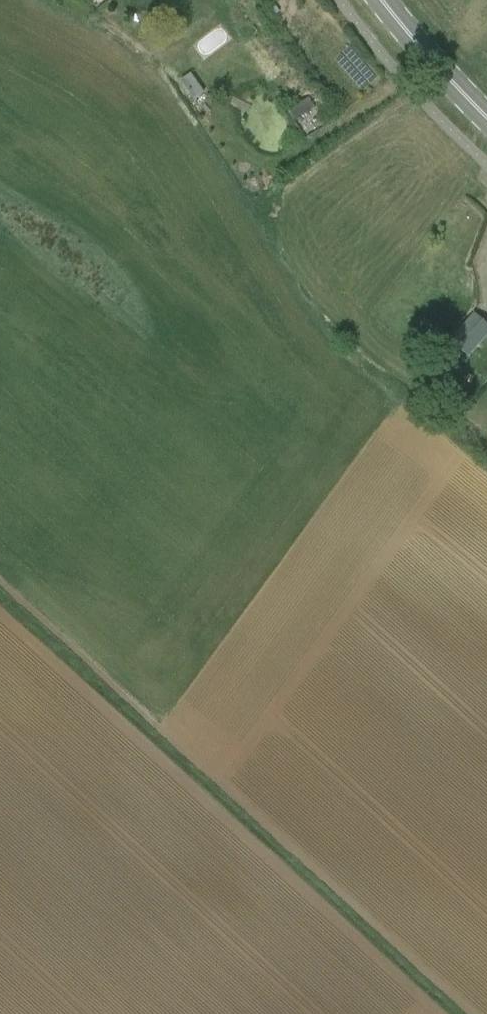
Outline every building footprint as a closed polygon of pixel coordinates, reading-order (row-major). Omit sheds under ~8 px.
[(200,86),(192,75),(182,82),(190,93),(200,86)] [(288,111),(294,120),(315,107),(309,98),(288,111)] [(469,358),(486,337),(486,324),(474,312),(449,341),(469,358)]
